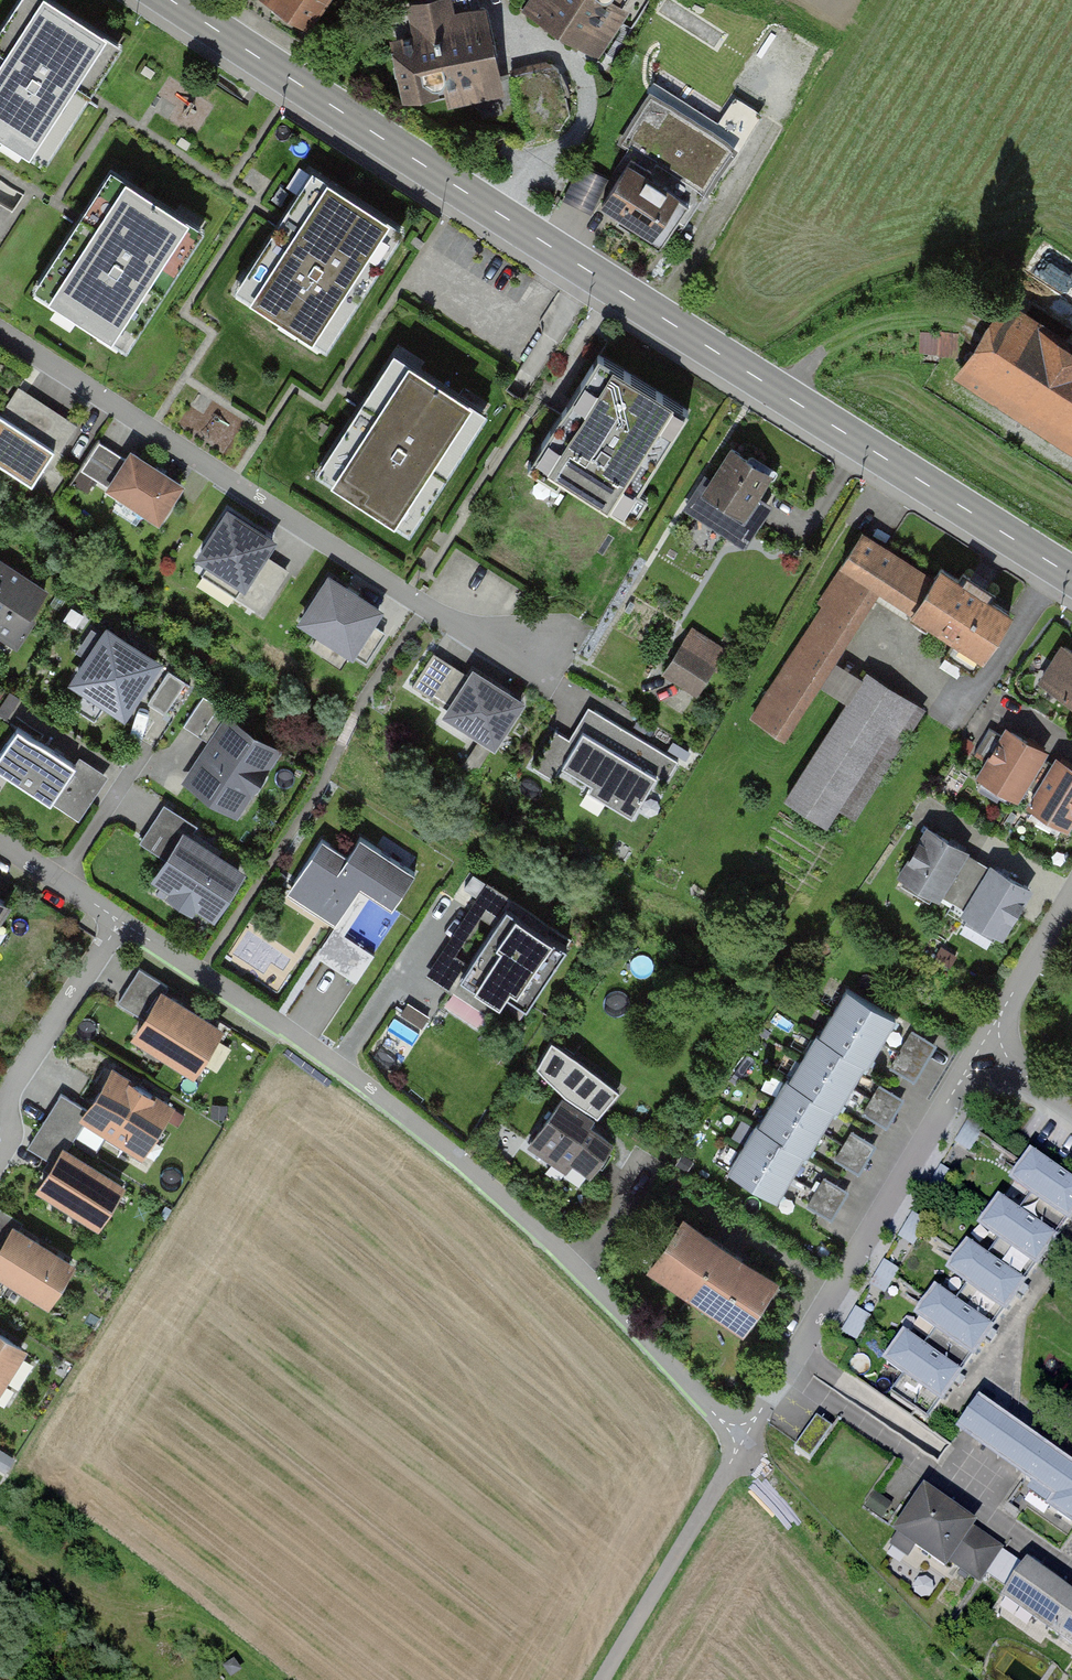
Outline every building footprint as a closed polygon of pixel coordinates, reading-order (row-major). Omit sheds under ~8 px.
[(114,46),(43,0),(22,0),(0,35),(0,127),(44,155),(114,46)] [(321,33),(345,0),(277,0),(321,33)] [(404,87),(426,100),(455,94),(457,91),(481,86),(493,66),(479,0),(454,0),(412,9),(417,31),(412,39),(402,41),(396,49),(404,87)] [(598,33),(611,13),(616,13),(623,0),(548,0),(538,15),(576,38),(598,33)] [(510,74),(524,138),(559,130),(569,115),(558,69),(552,65),(510,74)] [(739,140),(652,84),(617,138),(704,195),(739,140)] [(651,172),(631,158),(602,203),(638,227),(634,234),(659,250),(688,205),(647,178),(651,172)] [(125,339),(196,231),(111,176),(41,285),(125,339)] [(299,198),(248,277),(269,291),(263,301),(304,327),(309,320),(330,334),(397,230),(322,182),(309,204),(299,198)] [(944,371),(1071,450),(1071,347),(990,296),(944,371)] [(688,410),(597,353),(530,459),(622,516),(688,410)] [(408,521),(479,413),(394,358),(323,466),(408,521)] [(8,460),(4,465),(27,480),(41,459),(46,463),(55,449),(59,452),(76,426),(26,394),(9,420),(0,414),(0,455),(8,460)] [(131,453),(126,460),(99,442),(80,470),(158,520),(181,484),(131,453)] [(770,469),(725,442),(684,508),(744,545),(769,503),(755,494),(770,469)] [(271,541),(228,513),(200,556),(243,583),(236,595),(257,609),(266,594),(259,590),(274,567),(260,557),(271,541)] [(912,610),(932,579),(861,533),(818,600),(825,605),(752,717),(783,736),(872,598),(906,619),(912,610)] [(0,563),(0,635),(17,646),(33,621),(27,617),(44,591),(0,563)] [(932,579),(912,610),(957,639),(939,665),(957,677),(963,667),(972,672),(1010,613),(991,601),(995,594),(963,573),(958,580),(939,568),(932,579)] [(379,610),(330,578),(302,621),(364,661),(383,632),(370,623),(379,610)] [(665,670),(698,691),(724,651),(690,630),(665,670)] [(154,663),(107,633),(78,679),(87,685),(74,706),(94,720),(107,699),(124,710),(154,663)] [(1063,648),(1036,688),(1071,712),(1071,654),(1063,648)] [(520,703),(473,673),(468,681),(430,657),(412,684),(449,709),(446,713),(493,744),(520,703)] [(185,682),(169,671),(148,700),(164,711),(185,682)] [(854,812),(920,710),(866,675),(788,797),(827,822),(839,803),(854,812)] [(232,715),(204,696),(185,725),(213,743),(189,780),(227,804),(241,783),(250,789),(275,750),(228,720),(232,715)] [(677,760),(593,710),(575,741),(555,729),(532,767),(553,779),(561,766),(591,783),(587,789),(631,816),(657,773),(666,779),(677,760)] [(17,728),(0,755),(0,768),(51,801),(75,765),(17,728)] [(1042,751),(1007,730),(1003,736),(989,728),(974,753),(988,762),(980,775),(1016,796),(1042,751)] [(1057,760),(1054,765),(1040,757),(1023,785),(1037,793),(1030,804),(1065,826),(1071,814),(1071,769),(1057,760)] [(963,850),(928,829),(901,874),(937,896),(939,893),(952,902),(975,864),(960,855),(963,850)] [(183,836),(158,875),(213,911),(238,873),(183,836)] [(320,838),(285,894),(335,925),(316,955),(356,980),(372,954),(343,935),(369,894),(392,908),(415,873),(359,837),(348,855),(320,838)] [(989,873),(975,864),(952,902),(966,910),(965,913),(1000,935),(1028,890),(992,868),(989,873)] [(527,1007),(567,946),(506,907),(459,978),(498,1004),(505,993),(527,1007)] [(193,1069),(218,1030),(161,994),(154,1005),(127,987),(118,1002),(146,1019),(137,1034),(193,1069)] [(882,1041),(896,1017),(846,988),(832,1011),(882,1041)] [(867,1066),(882,1041),(832,1011),(818,1034),(866,1062),(864,1064),(867,1066)] [(851,1087),(864,1064),(866,1062),(818,1034),(816,1033),(802,1057),(851,1087)] [(576,1055),(551,1040),(536,1065),(564,1094),(579,1104),(576,1109),(561,1099),(531,1144),(553,1159),(559,1151),(589,1171),(609,1142),(584,1124),(591,1112),(597,1117),(619,1089),(576,1055)] [(838,1109),(851,1087),(802,1057),(788,1080),(835,1108),(838,1109)] [(169,1106),(113,1072),(89,1111),(85,1116),(141,1151),(169,1106)] [(821,1131),(835,1108),(788,1080),(786,1078),(772,1102),(821,1131)] [(64,1150),(89,1111),(61,1094),(36,1133),(64,1150)] [(808,1154),(821,1131),(772,1102),(758,1124),(805,1153),(808,1154)] [(791,1176),(805,1153),(758,1124),(756,1123),(742,1146),(791,1176)] [(852,1128),(837,1157),(861,1169),(876,1141),(852,1128)] [(776,1200),(791,1176),(742,1146),(727,1171),(776,1200)] [(120,1185),(64,1150),(41,1186),(97,1221),(120,1185)] [(1032,1156),(1013,1184),(1030,1196),(1018,1214),(1055,1240),(1071,1216),(1071,1184),(1032,1156)] [(808,1204),(834,1215),(847,1186),(821,1174),(808,1204)] [(1018,1214),(1000,1201),(981,1229),(999,1241),(986,1259),(1023,1285),(1055,1240),(1018,1214)] [(13,1230),(20,1220),(0,1207),(0,1224),(12,1232),(13,1230)] [(651,1265),(690,1292),(722,1246),(682,1220),(651,1265)] [(13,1230),(12,1232),(0,1251),(0,1270),(47,1300),(69,1265),(13,1230)] [(690,1292),(742,1327),(773,1281),(722,1246),(690,1292)] [(986,1259),(969,1246),(949,1274),(967,1287),(955,1304),(992,1330),(1023,1285),(986,1259)] [(955,1304),(937,1291),(917,1319),(935,1332),(923,1349),(960,1375),(992,1330),(955,1304)] [(21,1348),(0,1335),(0,1381),(21,1348)] [(923,1349),(905,1336),(886,1364),(903,1376),(889,1396),(926,1422),(960,1375),(923,1349)] [(978,1404),(958,1432),(1056,1500),(1050,1508),(1071,1524),(1071,1470),(978,1404)] [(971,1528),(924,1495),(897,1532),(944,1566),(948,1560),(971,1528)] [(1002,1550),(971,1528),(948,1560),(980,1582),(1002,1550)] [(1027,1566),(1004,1598),(1071,1646),(1071,1598),(1027,1566)]
